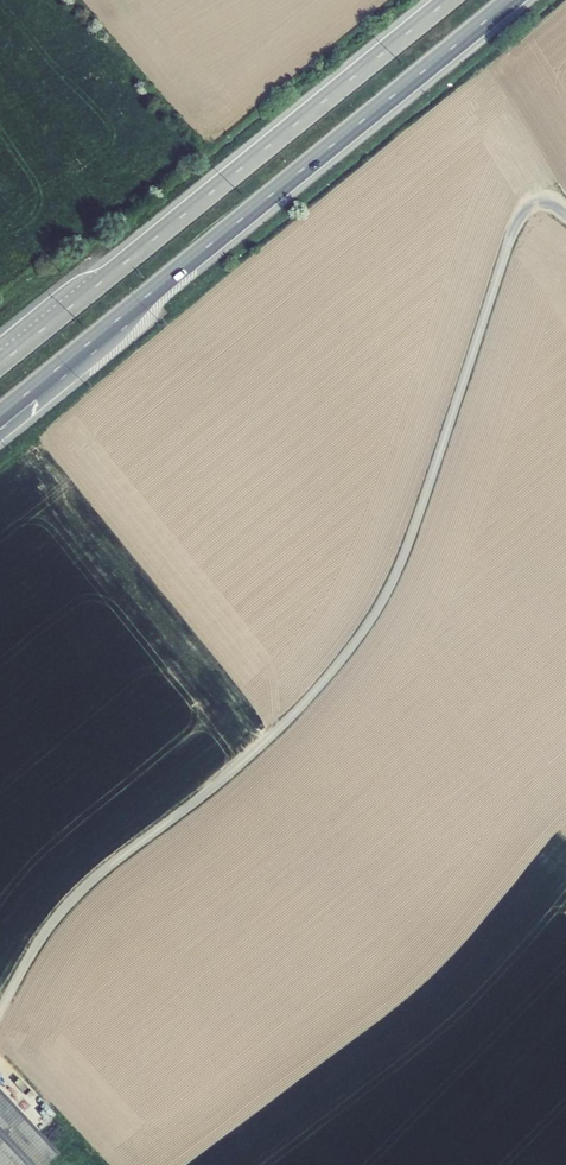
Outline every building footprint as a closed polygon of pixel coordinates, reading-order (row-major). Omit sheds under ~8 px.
[(51,1161),(59,1155),(0,1091),(0,1164),(47,1164),(51,1161)]
